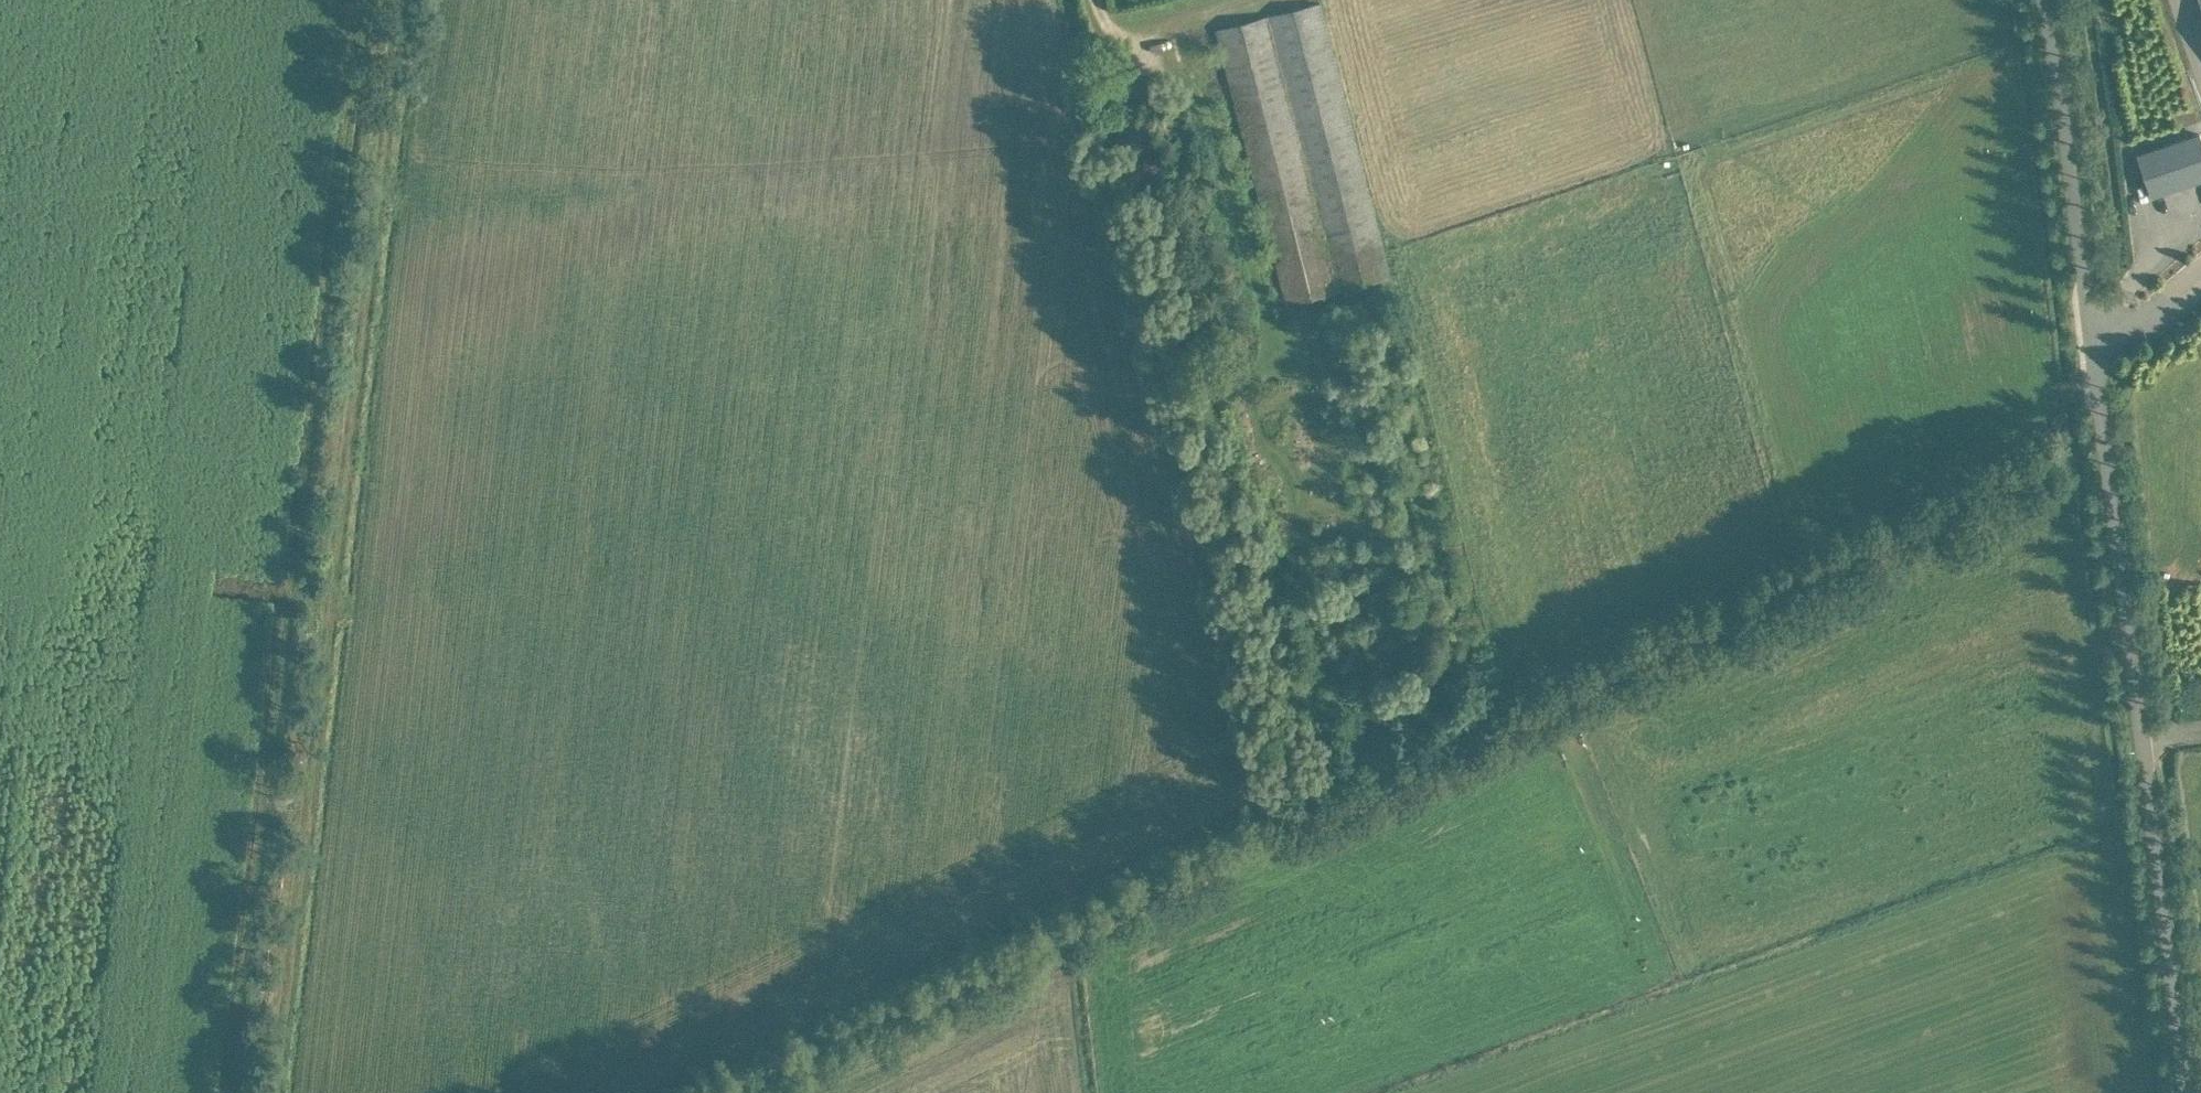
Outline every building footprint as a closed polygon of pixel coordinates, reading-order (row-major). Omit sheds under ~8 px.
[(1320,2),(1268,15),(1267,16),(1269,22),(1219,35),(1290,303),(1392,276),(1320,2)] [(2200,132),(2138,154),(2152,195),(2200,179),(2200,135),(2200,132)]
